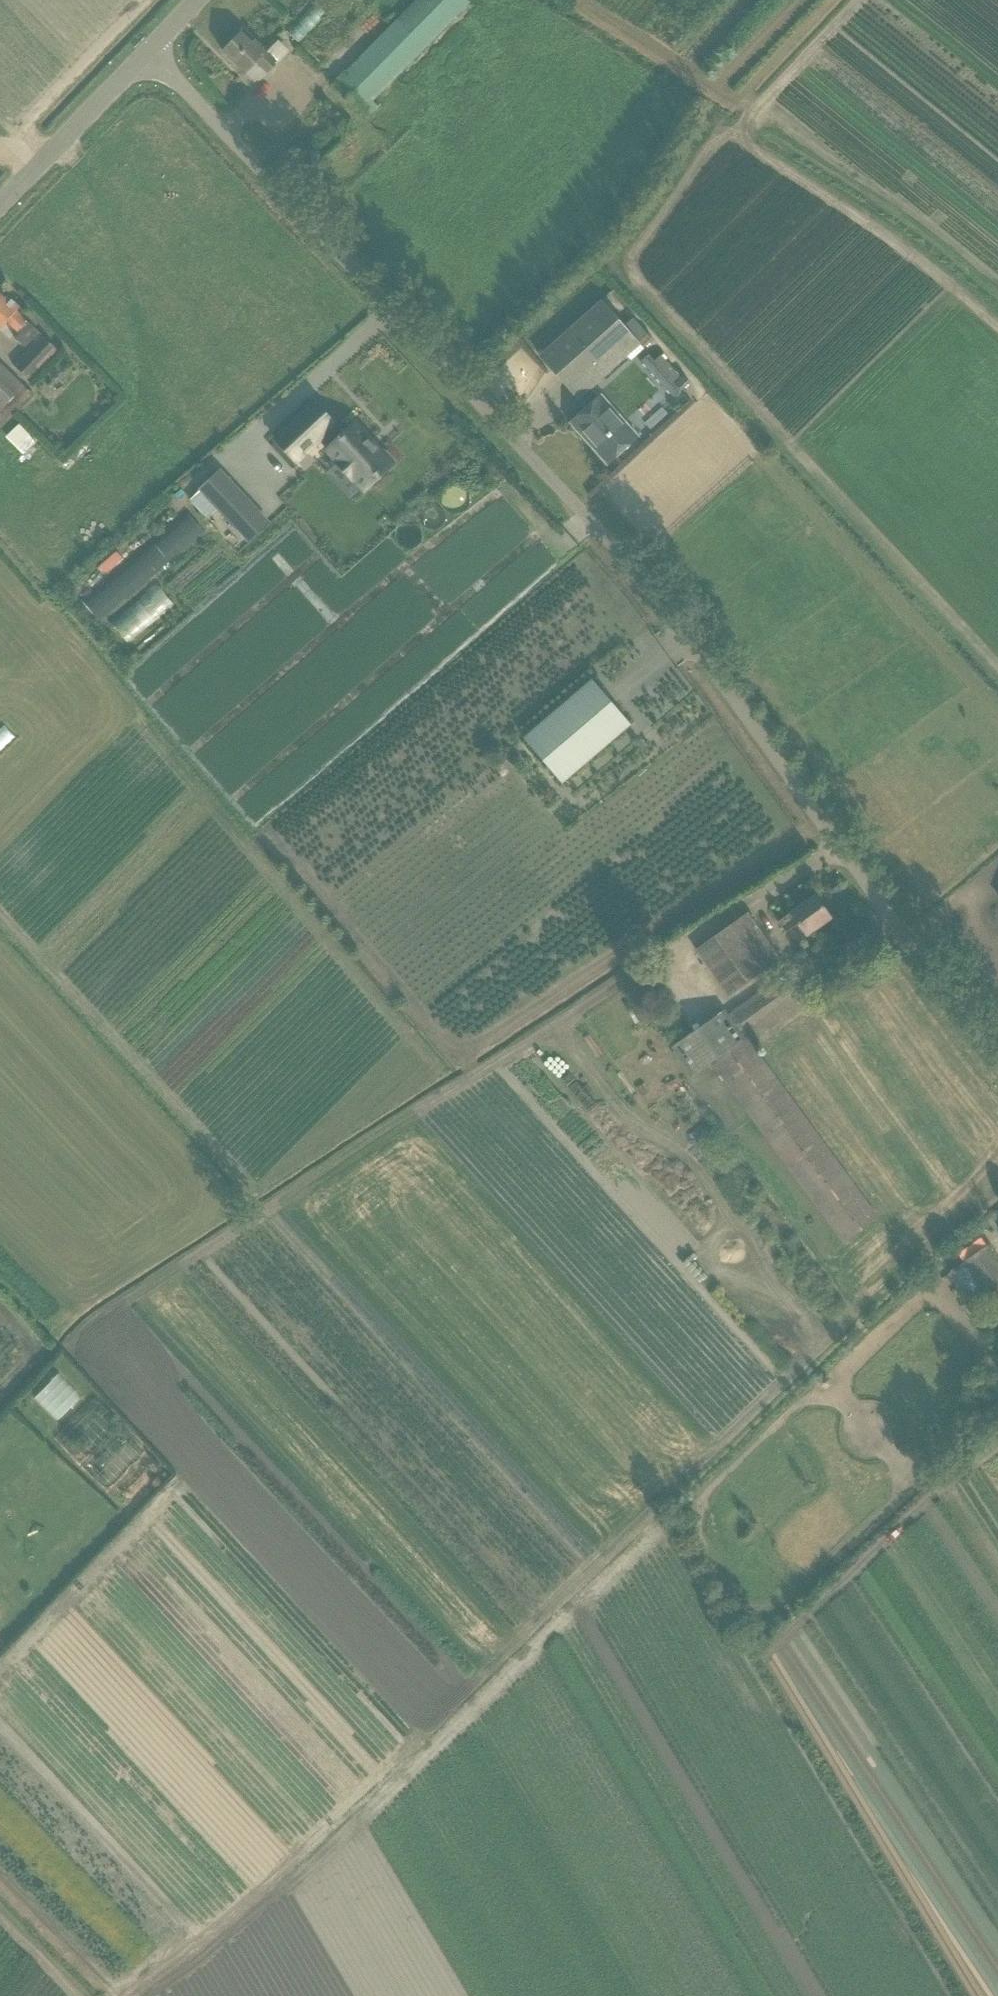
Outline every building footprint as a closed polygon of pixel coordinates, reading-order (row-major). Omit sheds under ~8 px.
[(378,107),(372,101),(468,1),(467,0),(416,0),(333,85),(367,118),(378,107)] [(300,30),(312,48),(322,41),(329,52),(322,56),(325,61),(355,41),(333,8),(300,30)] [(252,42),(241,31),(222,51),(246,74),(258,63),(268,73),(278,63),(254,40),(252,42)] [(39,331),(18,310),(20,308),(20,307),(7,295),(5,298),(0,293),(0,328),(8,319),(20,330),(16,334),(26,344),(39,331)] [(578,399),(593,386),(640,345),(601,301),(540,356),(578,399)] [(642,345),(650,337),(632,318),(624,326),(642,345)] [(30,381),(58,351),(41,335),(13,365),(30,381)] [(649,354),(640,362),(672,396),(670,398),(679,407),(689,399),(681,390),(683,387),(690,381),(684,374),(680,377),(660,355),(655,360),(651,356),(649,354)] [(0,364),(0,429),(32,395),(0,364)] [(607,464),(622,451),(638,437),(601,395),(590,405),(575,419),(596,443),(592,447),(607,464)] [(320,400),(281,436),(302,458),(341,421),(320,400)] [(360,424),(334,448),(346,461),(344,464),(357,478),(360,476),(372,489),(398,465),(360,424)] [(43,471),(34,481),(47,493),(70,469),(26,428),(12,442),(43,471)] [(219,472),(200,489),(237,528),(256,511),(219,472)] [(470,508),(470,493),(454,493),(454,507),(470,508)] [(113,633),(132,654),(173,618),(154,597),(113,633)] [(632,726),(592,679),(523,738),(563,784),(632,726)] [(786,932),(798,923),(807,936),(831,919),(814,895),(778,921),(786,932)] [(729,995),(764,970),(780,959),(746,913),(730,925),(696,950),(729,995)] [(735,1016),(731,1019),(724,1009),(672,1047),(692,1074),(702,1067),(711,1081),(719,1075),(841,1242),(877,1216),(740,1031),(788,996),(775,979),(764,987),(732,1011),(735,1016)] [(984,1243),(960,1259),(990,1303),(997,1297),(997,1264),(984,1243)] [(73,1420),(95,1398),(75,1379),(40,1414),(60,1434),(64,1430),(54,1420),(63,1410),(73,1420)] [(157,1477),(152,1483),(157,1488),(162,1482),(157,1477)]
